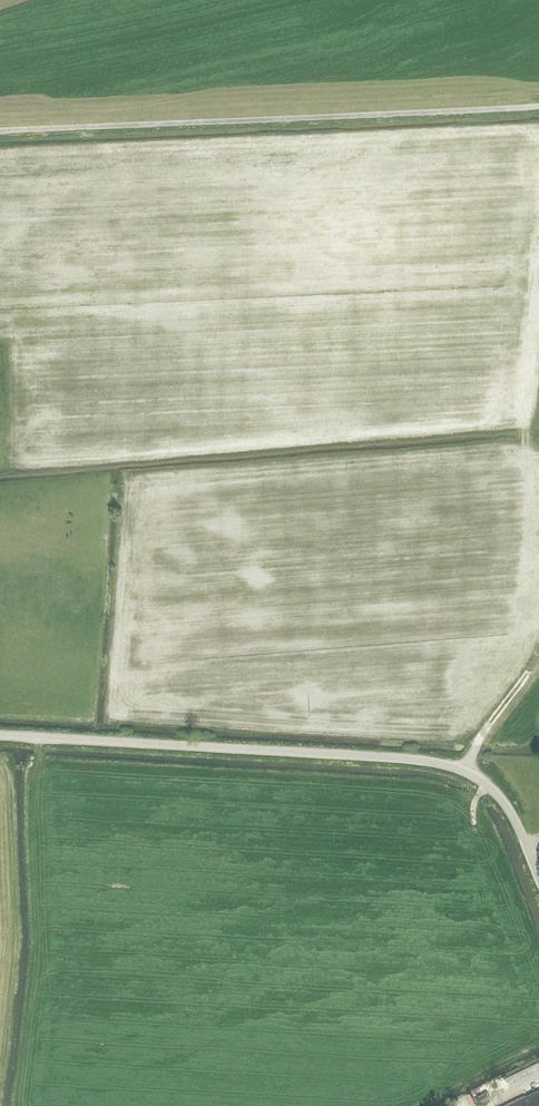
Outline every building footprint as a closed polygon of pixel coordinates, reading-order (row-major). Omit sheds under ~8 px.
[(507,1105),(538,1105),(538,1091),(507,1105)] [(491,1100),(487,1092),(476,1098),(479,1105),(491,1100)]
